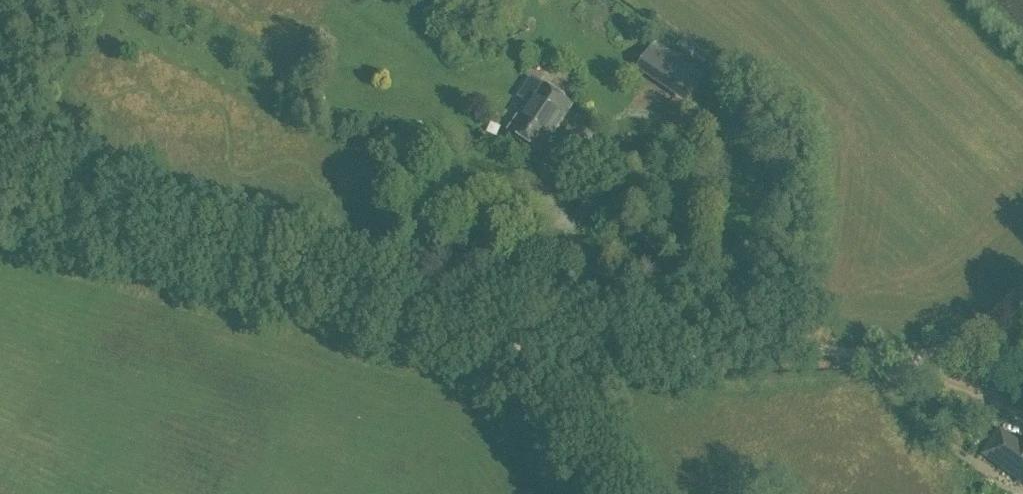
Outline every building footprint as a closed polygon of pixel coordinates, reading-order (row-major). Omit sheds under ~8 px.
[(654,42),(640,62),(651,70),(665,49),(654,42)] [(691,96),(705,76),(693,69),(680,89),(691,96)] [(539,154),(572,106),(531,78),(518,97),(526,103),(507,132),(539,154)] [(999,431),(982,456),(1022,484),(1022,438),(1019,445),(999,431)]
